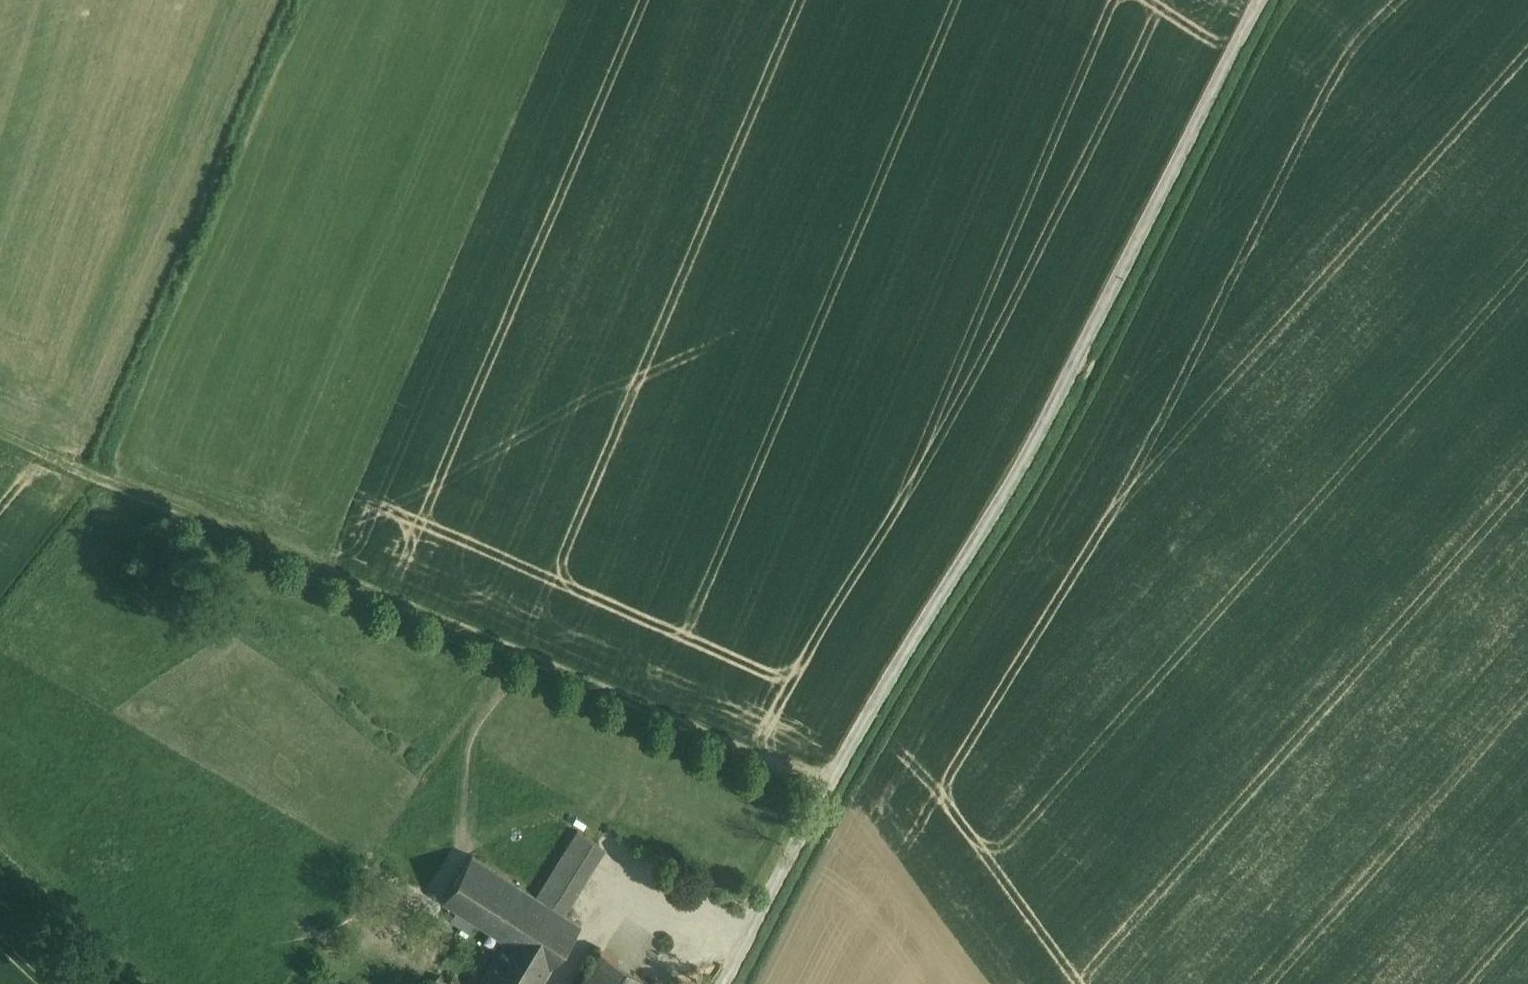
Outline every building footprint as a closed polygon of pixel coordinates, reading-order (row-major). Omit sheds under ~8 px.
[(578,830),(533,894),(472,855),(443,900),(461,912),(455,922),(472,933),(479,922),(483,925),(505,940),(478,983),(539,983),(550,966),(581,924),(555,908),(600,843),(578,830)] [(579,983),(651,983),(653,981),(601,949),(579,983)] [(433,983),(452,983),(440,975),(433,983)]
